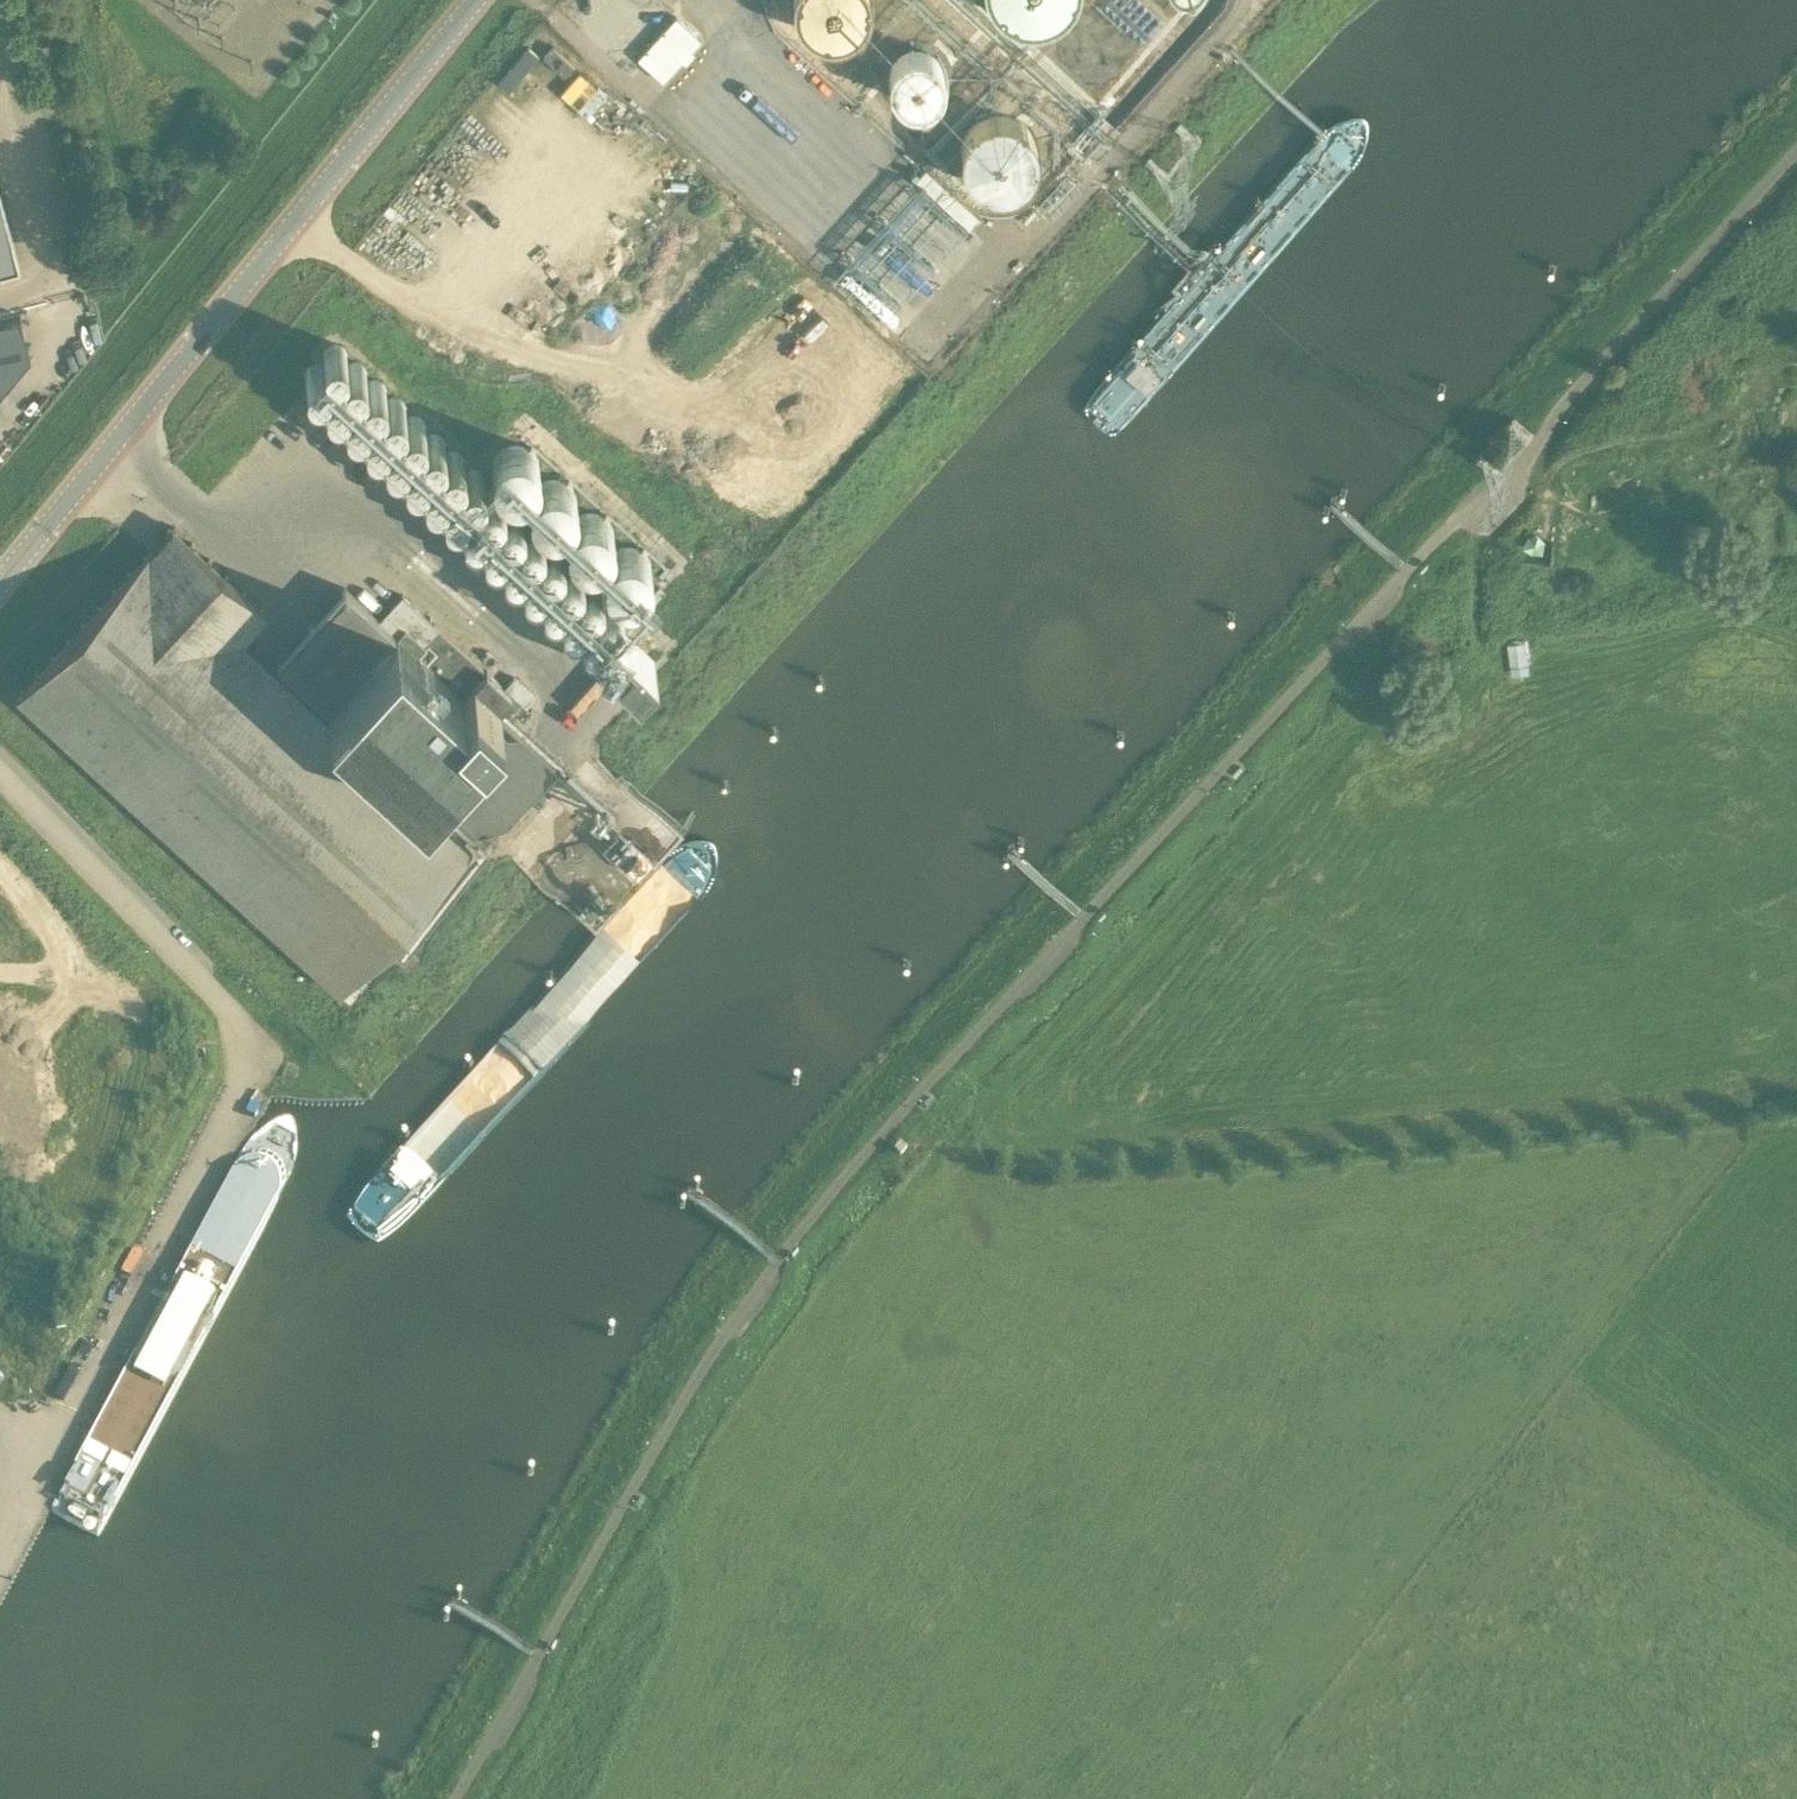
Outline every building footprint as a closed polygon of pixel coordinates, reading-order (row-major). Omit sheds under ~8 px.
[(793,2),(796,17),(804,30),(817,38),(832,41),(847,38),(860,30),(868,17),(871,2),(871,0),(793,0),(793,2)] [(1003,11),(1018,22),(1037,25),(1055,21),(1070,11),(1077,0),(995,0),(1003,11)] [(700,38),(675,15),(638,58),(663,80),(700,38)] [(544,38),(478,120),(498,137),(565,55),(544,38)] [(945,68),(938,59),(929,52),(917,50),(906,52),(896,59),(890,69),(887,80),(890,91),(896,101),(906,108),(917,110),(929,107),(939,101),(945,91),(947,80),(945,68)] [(599,228),(667,143),(598,88),(530,173),(599,228)] [(1041,138),(1033,126),(1020,117),(1005,115),(990,118),(978,126),(969,139),(966,154),(969,168),(978,181),(991,189),(1005,192),(1020,189),(1033,181),(1041,168),(1044,153),(1041,138)] [(2,207),(0,207),(0,271),(1,271),(0,269),(17,265),(2,207)] [(18,314),(0,319),(0,349),(26,342),(18,314)] [(337,344),(333,343),(328,343),(324,345),(321,347),(319,351),(318,355),(319,359),(320,363),(323,366),(326,368),(331,369),(335,368),(339,366),(342,363),(344,359),(345,355),(343,350),(341,347),(337,344)] [(358,360),(354,359),(350,359),(345,361),(342,364),(340,367),(339,371),(340,375),(341,379),(344,382),(348,384),(352,385),(356,385),(360,383),(364,380),(365,376),(366,371),(365,367),(362,363),(358,360)] [(319,363),(315,362),(310,362),(306,364),(303,367),(301,370),(300,374),(300,379),(302,382),(305,385),(308,388),(312,389),(317,388),(321,386),(324,383),(326,379),(326,374),(325,370),(323,366),(319,363)] [(379,378),(374,377),(370,377),(366,379),(363,381),(360,385),(360,389),(360,393),(362,397),(364,400),(368,402),(372,403),(377,402),(381,400),(384,397),(386,393),(386,389),(385,384),(382,380),(379,378)] [(340,380),(336,379),(331,379),(327,381),(324,384),(322,387),(321,391),(321,395),(323,399),(326,402),(329,404),(334,405),(338,405),(342,403),(345,399),(347,395),(348,391),(346,386),(344,383),(340,380)] [(398,396),(394,395),(390,395),(385,397),(382,399),(380,403),(379,407),(380,411),(381,415),(384,418),(388,420),(392,421),(396,420),(400,418),(404,415),(405,411),(406,407),(405,402),(402,398),(398,396)] [(360,399),(355,397),(351,398),(347,399),(344,402),(341,406),(341,410),(341,414),(343,417),(345,420),(349,423),(353,424),(358,423),(362,421),(365,418),(367,414),(367,409),(366,405),(363,401),(360,399)] [(297,398),(285,410),(319,441),(330,428),(297,398)] [(418,414),(413,413),(409,413),(405,415),(402,418),(400,421),(399,425),(399,430),(401,433),(403,436),(407,439),(411,440),(416,439),(420,437),(423,434),(425,430),(425,425),(424,421),(421,417),(418,414)] [(380,417),(375,416),(371,416),(367,418),(363,420),(361,424),(361,428),(361,432),(363,436),(365,439),(369,441),(373,442),(378,441),(382,439),(385,436),(387,432),(387,428),(386,423),(383,419),(380,417)] [(437,432),(433,431),(429,431),(424,433),(421,436),(419,439),(418,443),(419,448),(420,451),(423,454),(427,456),(431,457),(435,457),(440,455),(443,452),(444,448),(445,443),(444,439),(441,435),(437,432)] [(337,434),(325,446),(347,466),(359,454),(337,434)] [(399,435),(394,434),(390,434),(386,436),(383,439),(381,442),(380,446),(380,450),(382,454),(384,457),(388,459),(392,460),(397,460),(401,458),(404,455),(406,450),(406,446),(405,442),(402,438),(399,435)] [(514,443),(506,445),(499,449),(494,456),(491,463),(491,471),(493,478),(498,484),(504,489),(511,492),(519,492),(527,489),(534,484),(538,477),(540,469),(540,461),(536,453),(530,448),(523,444),(514,443)] [(458,449),(454,448),(450,448),(445,450),(442,452),(440,456),(439,460),(440,464),(441,468),(444,471),(448,473),(452,474),(456,473),(460,471),(464,468),(465,464),(466,460),(465,455),(462,452),(458,449)] [(419,453),(414,452),(410,452),(406,454),(403,457),(401,460),(400,464),(400,468),(402,472),(404,475),(408,477),(412,478),(417,478),(421,476),(424,473),(426,468),(426,464),(425,460),(422,456),(419,453)] [(478,467),(474,466),(469,466),(465,468),(462,471),(460,474),(459,478),(459,482),(461,486),(463,489),(467,491),(471,492),(476,492),(480,490),(483,486),(485,482),(485,478),(484,473),(482,470),(478,467)] [(440,470),(435,469),(431,469),(427,471),(424,474),(421,477),(421,481),(421,485),(423,489),(425,492),(429,494),(433,495),(438,494),(442,493),(445,489),(447,485),(447,481),(446,476),(443,473),(440,470)] [(551,477),(543,478),(536,483),(531,489),(529,497),(528,504),(531,512),(535,518),(541,523),(548,525),(556,526),(564,523),(571,518),(575,511),(577,503),(577,495),(573,487),(567,481),(560,478),(551,477)] [(497,485),(493,484),(489,484),(484,486),(481,489),(479,492),(478,496),(479,500),(480,504),(483,507),(487,509),(491,510),(495,510),(499,508),(503,505),(504,500),(505,496),(504,492),(501,488),(497,485)] [(459,488),(455,487),(450,487),(446,489),(443,492),(441,495),(440,499),(441,503),(442,507),(445,510),(448,512),(453,513),(457,513),(461,511),(464,507),(466,503),(467,499),(466,494),(463,491),(459,488)] [(518,503),(514,501),(509,502),(505,503),(502,506),(500,510),(499,514),(499,518),(501,521),(504,525),(507,527),(511,528),(516,527),(520,525),(523,522),(525,518),(525,513),(524,509),(522,505),(518,503)] [(479,506),(475,504),(470,505),(466,507),(463,509),(461,513),(460,517),(461,521),(462,525),(465,528),(468,530),(473,531),(477,530),(481,528),(484,525),(486,521),(487,516),(485,512),(483,508),(479,506)] [(589,511),(581,513),(574,517),(569,524),(566,531),(566,539),(568,546),(573,553),(579,557),(586,560),(594,560),(602,557),(609,552),(613,545),(615,537),(614,529),(611,522),(605,516),(598,512),(589,511)] [(537,521),(533,520),(528,520),(524,522),(521,525),(519,528),(518,532),(518,536),(520,540),(523,543),(526,545),(531,546),(535,546),(539,544),(542,540),(544,536),(545,532),(543,527),(541,524),(537,521)] [(500,523),(495,522),(491,522),(487,524),(484,527),(482,530),(481,534),(481,538),(483,542),(485,545),(489,547),(493,548),(498,548),(502,546),(505,542),(507,538),(507,534),(506,529),(503,526),(500,523)] [(340,983),(418,898),(464,847),(236,639),(260,612),(172,531),(24,693),(340,983)] [(557,539),(553,538),(548,538),(544,540),(541,543),(539,546),(538,550),(539,554),(540,558),(543,561),(546,563),(551,564),(555,564),(559,562),(563,558),(564,554),(565,550),(564,545),(561,542),(557,539)] [(519,541),(515,540),(511,540),(506,542),(503,545),(501,548),(500,552),(501,556),(502,560),(505,563),(509,565),(513,566),(517,566),(522,564),(525,560),(527,556),(527,552),(526,547),(523,544),(519,541)] [(626,546),(617,548),(610,553),(605,559),(603,566),(602,574),(605,581),(609,588),(615,593),(622,595),(630,595),(638,593),(645,588),(649,581),(652,573),(651,564),(647,557),(641,551),(634,547),(626,546)] [(577,557),(573,556),(568,556),(564,558),(561,561),(559,564),(558,568),(559,573),(560,576),(563,579),(566,581),(571,583),(575,582),(579,580),(582,577),(584,573),(585,568),(583,564),(581,560),(577,557)] [(539,559),(535,558),(530,558),(526,560),(523,563),(521,566),(520,570),(520,574),(522,578),(525,581),(528,583),(533,584),(537,584),(541,582),(544,579),(546,575),(546,570),(545,566),(543,562),(539,559)] [(596,576),(592,575),(588,575),(583,577),(580,580),(578,583),(577,587),(578,591),(579,595),(582,598),(586,600),(590,601),(594,601),(599,599),(602,596),(604,592),(604,587),(603,583),(600,579),(596,576)] [(559,577),(554,576),(550,577),(546,578),(543,581),(540,585),(540,589),(540,593),(542,596),(544,599),(548,602),(552,603),(557,602),(561,600),(564,597),(566,593),(566,588),(565,584),(562,580),(559,577)] [(563,763),(562,762),(530,734),(507,734),(503,730),(536,694),(515,675),(505,686),(487,670),(486,671),(403,594),(380,619),(345,587),(277,661),(330,709),(330,710),(466,834),(507,824),(563,763)] [(617,594),(612,592),(608,593),(604,594),(601,597),(599,601),(598,605),(598,609),(600,613),(602,616),(606,618),(610,619),(615,618),(619,616),(622,613),(624,609),(624,604),(623,600),(620,596),(617,594)] [(578,596),(573,595),(569,595),(565,597),(562,600),(559,603),(559,607),(559,611),(561,615),(563,618),(567,620),(571,621),(576,621),(580,619),(583,616),(585,611),(585,607),(584,603),(581,599),(578,596)] [(598,613),(594,612),(589,612),(585,614),(582,617),(580,620),(579,624),(579,628),(581,632),(584,635),(587,637),(592,638),(596,638),(600,636),(603,632),(605,628),(605,624),(604,619),(602,616),(598,613)] [(612,623),(594,643),(636,681),(655,661),(612,623)] [(306,1125),(267,1135),(130,1393),(190,1416),(323,1164),(306,1125)] [(0,1352),(0,1381),(15,1373),(3,1351),(0,1352)]
